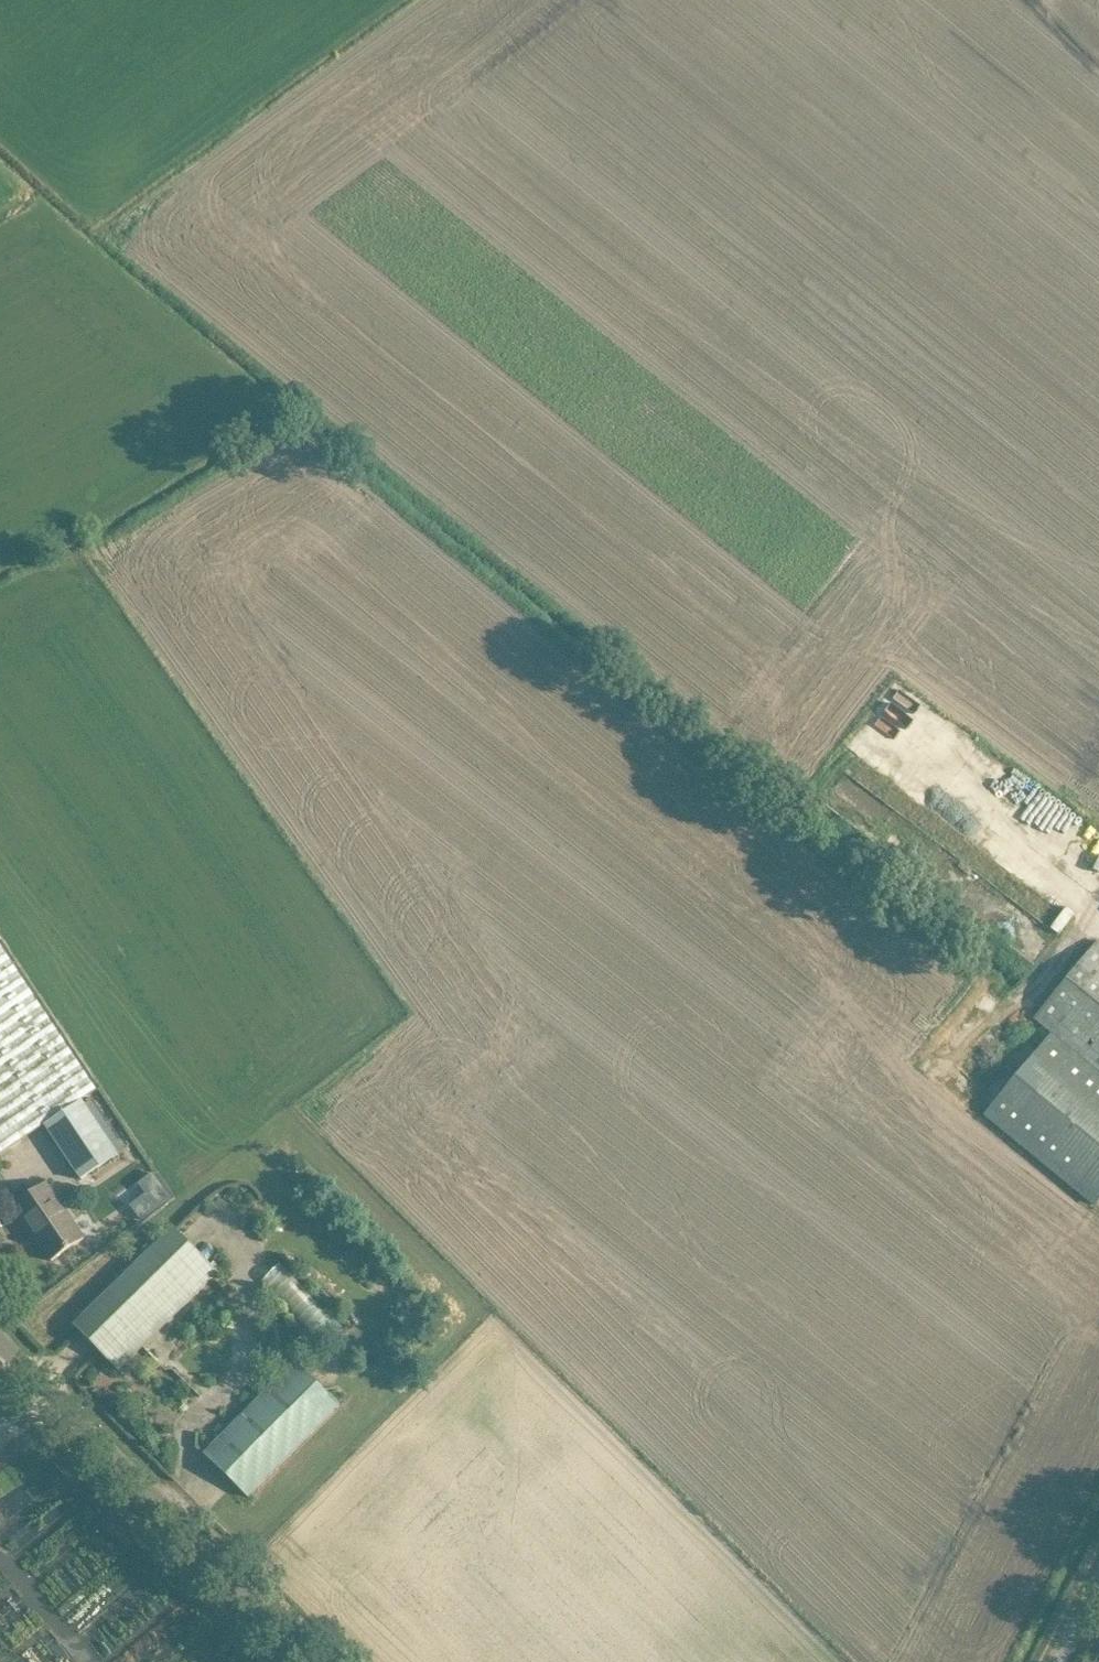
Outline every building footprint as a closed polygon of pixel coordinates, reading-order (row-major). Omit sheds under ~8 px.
[(1036,1019),(1053,1033),(986,1114),(1077,1190),(1094,1204),(1098,1199),(1098,943),(1036,1019)] [(100,1167),(123,1151),(88,1096),(97,1090),(4,953),(0,946),(0,1155),(45,1125),(82,1180),(100,1167)] [(52,1261),(85,1238),(46,1183),(14,1205),(52,1261)] [(118,1371),(134,1356),(217,1274),(172,1229),(89,1310),(74,1325),(118,1371)] [(290,1267),(274,1282),(335,1347),(351,1332),(290,1267)] [(248,1498),(339,1405),(295,1362),(220,1438),(204,1454),(248,1498)]
